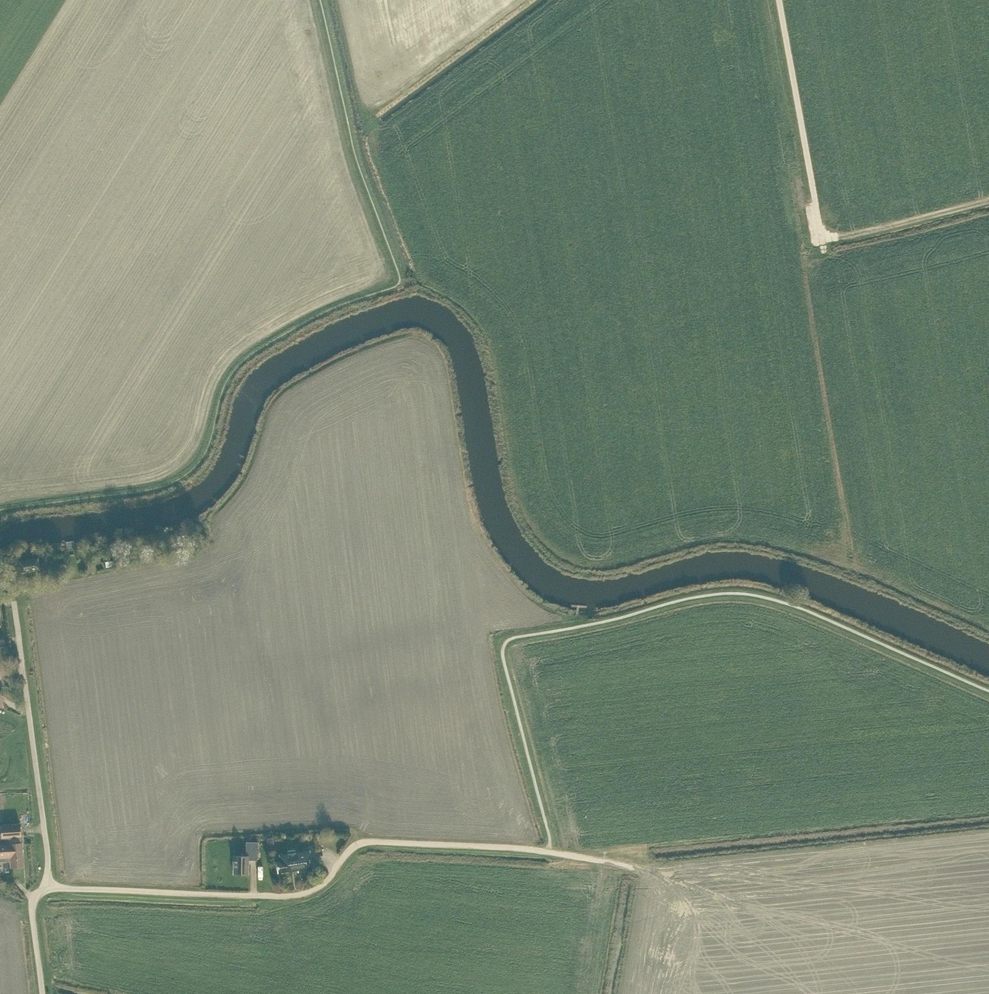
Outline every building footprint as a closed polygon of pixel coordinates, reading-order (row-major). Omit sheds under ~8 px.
[(43,570),(51,568),(49,555),(41,557),(43,570)] [(5,855),(10,855),(10,867),(23,866),(21,843),(20,825),(0,826),(1,833),(0,833),(0,858),(5,858),(5,855)] [(245,856),(233,856),(233,874),(247,874),(248,860),(253,860),(253,849),(245,848),(245,856)] [(297,872),(313,870),(309,850),(293,853),(293,850),(284,851),(284,854),(279,855),(280,861),(275,861),(277,873),(297,870),(297,872)]
